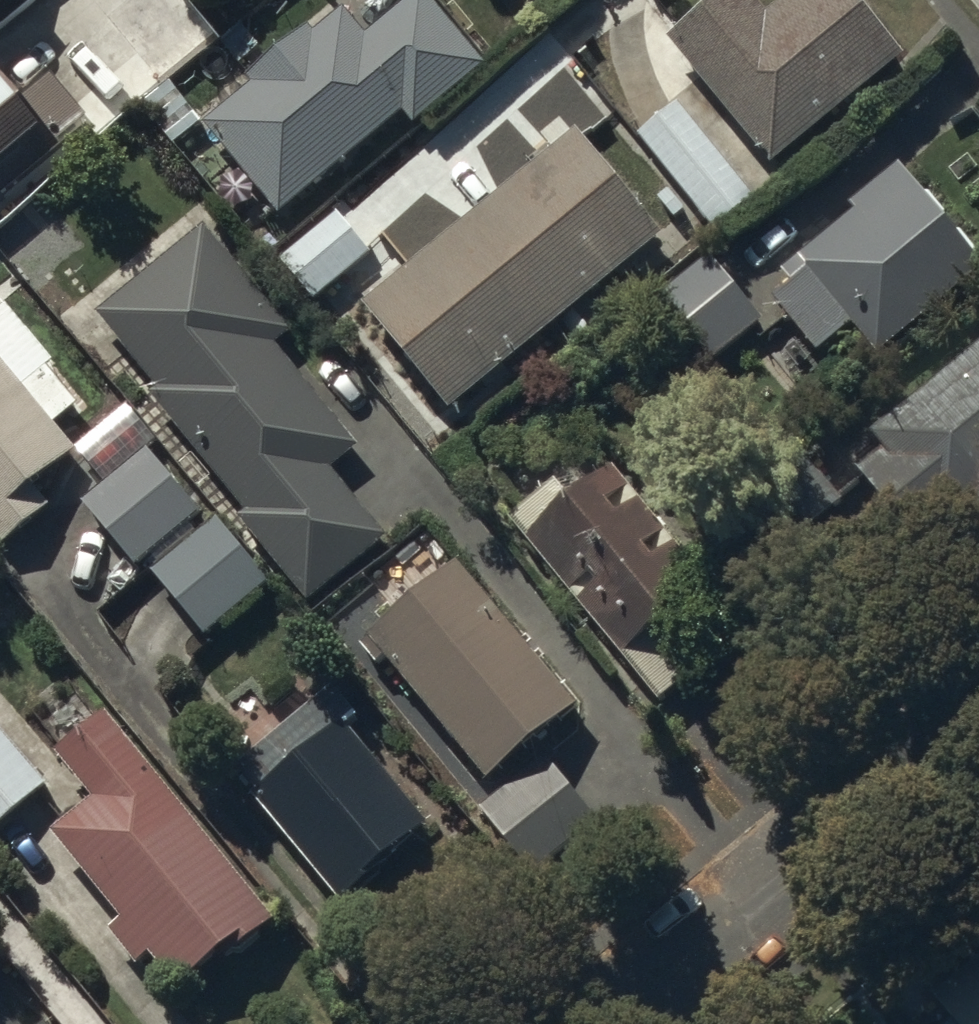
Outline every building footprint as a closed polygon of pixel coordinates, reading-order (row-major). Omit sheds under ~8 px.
[(100,7),(156,72),(214,21),(195,0),(108,0),(100,7)] [(203,116),(277,206),(400,104),(412,119),(486,58),(438,0),(400,0),(365,28),(342,0),(341,0),(312,24),(307,17),(244,70),(250,77),(203,116)] [(868,0),(777,0),(768,8),(761,0),(698,0),(665,29),(777,157),(907,44),(868,0)] [(0,67),(0,187),(60,136),(58,134),(86,110),(49,66),(20,91),(0,67)] [(552,142),(363,296),(449,402),(663,229),(577,123),(571,128),(558,112),(539,127),(552,142)] [(899,154),(793,249),(804,262),(770,292),(821,348),(856,316),(883,347),(978,260),(978,243),(899,154)] [(345,197),(278,252),(313,295),(380,240),(345,197)] [(202,219),(99,307),(159,379),(146,390),(244,506),(235,513),(307,598),(387,530),(329,461),(357,438),(272,338),(290,322),(202,219)] [(762,314),(706,244),(628,305),(684,376),(762,314)] [(872,421),(884,437),(853,460),(916,542),(978,494),(978,339),(872,421)] [(0,350),(0,536),(48,497),(29,475),(73,439),(53,415),(77,396),(46,358),(23,378),(0,350)] [(200,507),(148,442),(83,493),(136,558),(200,507)] [(836,492),(805,452),(750,495),(781,534),(836,492)] [(555,469),(509,506),(658,692),(705,654),(666,606),(705,575),(609,456),(570,488),(555,469)] [(218,508),(151,563),(204,628),(271,573),(218,508)] [(577,693),(456,551),(365,628),(487,770),(577,693)] [(333,673),(235,758),(255,781),(248,787),(336,887),(427,807),(347,716),(360,705),(333,673)] [(60,766),(0,696),(0,818),(60,766)] [(276,907),(105,702),(56,743),(90,783),(45,821),(120,910),(109,919),(139,955),(150,946),(175,977),(215,944),(222,952),(276,907)] [(539,746),(472,800),(527,869),(594,815),(539,746)] [(932,990),(951,1012),(937,1023),(978,1023),(978,951),(932,990)] [(0,991),(0,1023),(52,1023),(41,1012),(27,1023),(0,991)]
